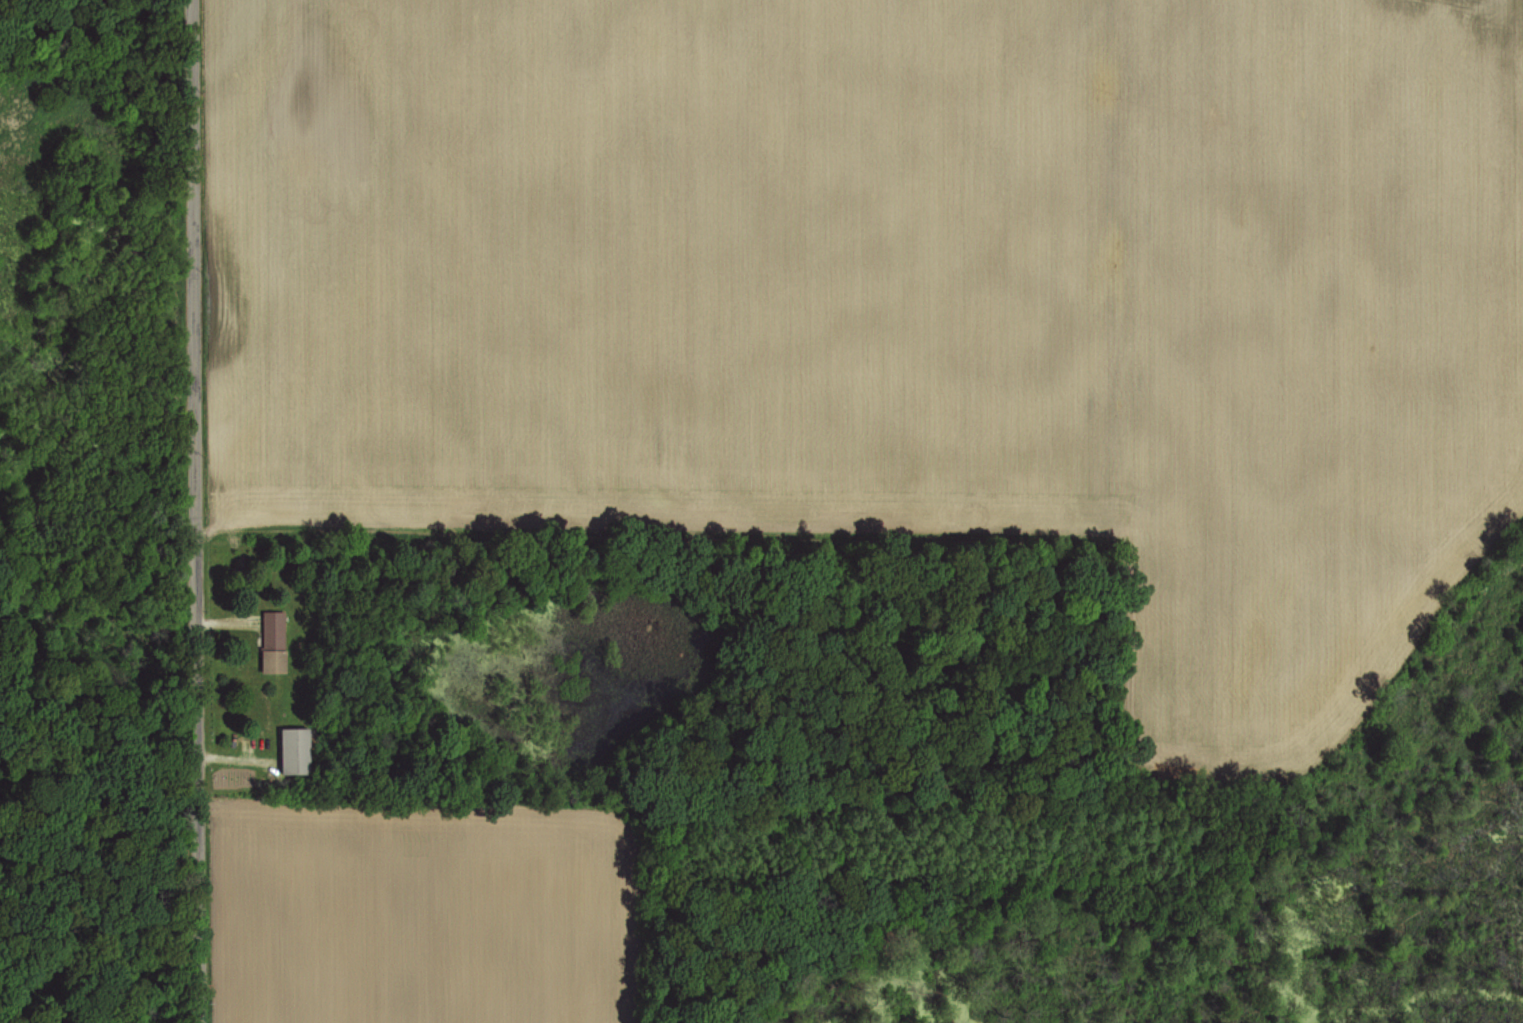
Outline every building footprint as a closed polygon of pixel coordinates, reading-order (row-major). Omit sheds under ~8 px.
[(264,673),(288,673),(288,611),(264,611),(264,673)] [(313,773),(313,727),(284,727),(284,773),(313,773)]
